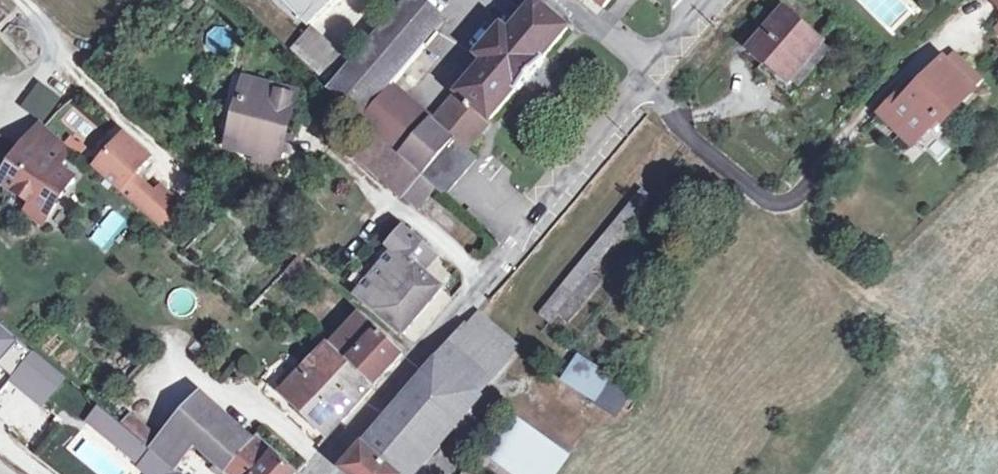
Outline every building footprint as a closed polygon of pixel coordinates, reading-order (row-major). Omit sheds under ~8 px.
[(302,19),(319,0),(282,0),(302,19)] [(425,45),(448,18),(426,0),(404,0),(329,88),(328,89),(357,115),(361,119),(391,84),(425,45)] [(420,173),(434,185),(445,195),(477,158),(466,148),(517,88),(519,90),(543,61),(541,59),(568,28),(536,1),(509,33),(502,26),(477,55),(484,61),(434,121),(405,96),(391,84),(361,119),(360,120),(368,127),(420,173)] [(831,50),(784,10),(751,48),(766,61),(758,69),(791,97),(798,88),(831,50)] [(340,61),(309,32),(292,50),(323,79),(340,61)] [(941,122),(972,91),(982,82),(953,52),(943,62),(915,90),(910,84),(902,92),(882,113),(913,144),(938,119),(941,122)] [(247,81),(241,103),(249,105),(238,148),(259,153),(257,159),(276,163),(294,93),(247,81)] [(230,146),(238,148),(249,105),(241,103),(230,146)] [(55,169),(73,149),(42,121),(22,143),(55,169)] [(402,192),(420,173),(368,127),(348,149),(399,196),(402,192)] [(126,135),(96,170),(167,233),(188,212),(162,188),(156,194),(135,176),(152,158),(126,135)] [(22,143),(0,170),(0,180),(27,202),(20,209),(35,222),(69,181),(55,169),(22,143)] [(434,185),(420,173),(402,192),(417,205),(434,185)] [(558,313),(588,276),(653,198),(641,189),(576,268),(538,315),(549,324),(558,313)] [(357,294),(403,334),(441,289),(425,275),(441,257),(403,229),(389,246),(394,250),(357,294)] [(286,269),(297,280),(308,267),(297,257),(286,269)] [(588,276),(558,313),(568,321),(598,283),(588,276)] [(402,355),(360,314),(331,345),(374,386),(402,355)] [(473,320),(436,363),(475,395),(512,352),(473,320)] [(15,340),(0,327),(0,357),(15,340)] [(326,346),(298,375),(283,391),(281,393),(328,436),(371,388),(329,348),(326,346)] [(62,377),(31,354),(11,380),(42,403),(62,377)] [(564,380),(617,414),(631,391),(578,357),(564,380)] [(436,363),(344,471),(347,473),(407,473),(475,395),(436,363)] [(283,391),(298,375),(290,368),(276,383),(283,391)] [(228,470),(247,448),(198,399),(173,426),(174,427),(160,442),(152,451),(171,467),(174,469),(185,456),(195,445),(216,463),(226,472),(228,470)] [(145,454),(149,449),(130,435),(121,427),(99,411),(90,422),(140,460),(145,454)] [(130,417),(121,427),(130,435),(139,425),(130,417)] [(566,459),(510,418),(489,447),(526,473),(555,473),(566,459)] [(139,425),(130,435),(149,449),(152,451),(160,442),(139,425)] [(216,463),(212,470),(217,473),(295,473),(274,456),(276,453),(272,449),(257,436),(247,448),(228,470),(226,472),(216,463)] [(152,451),(149,449),(145,454),(166,473),(171,467),(152,451)] [(185,456),(174,469),(180,473),(206,473),(185,456)]
